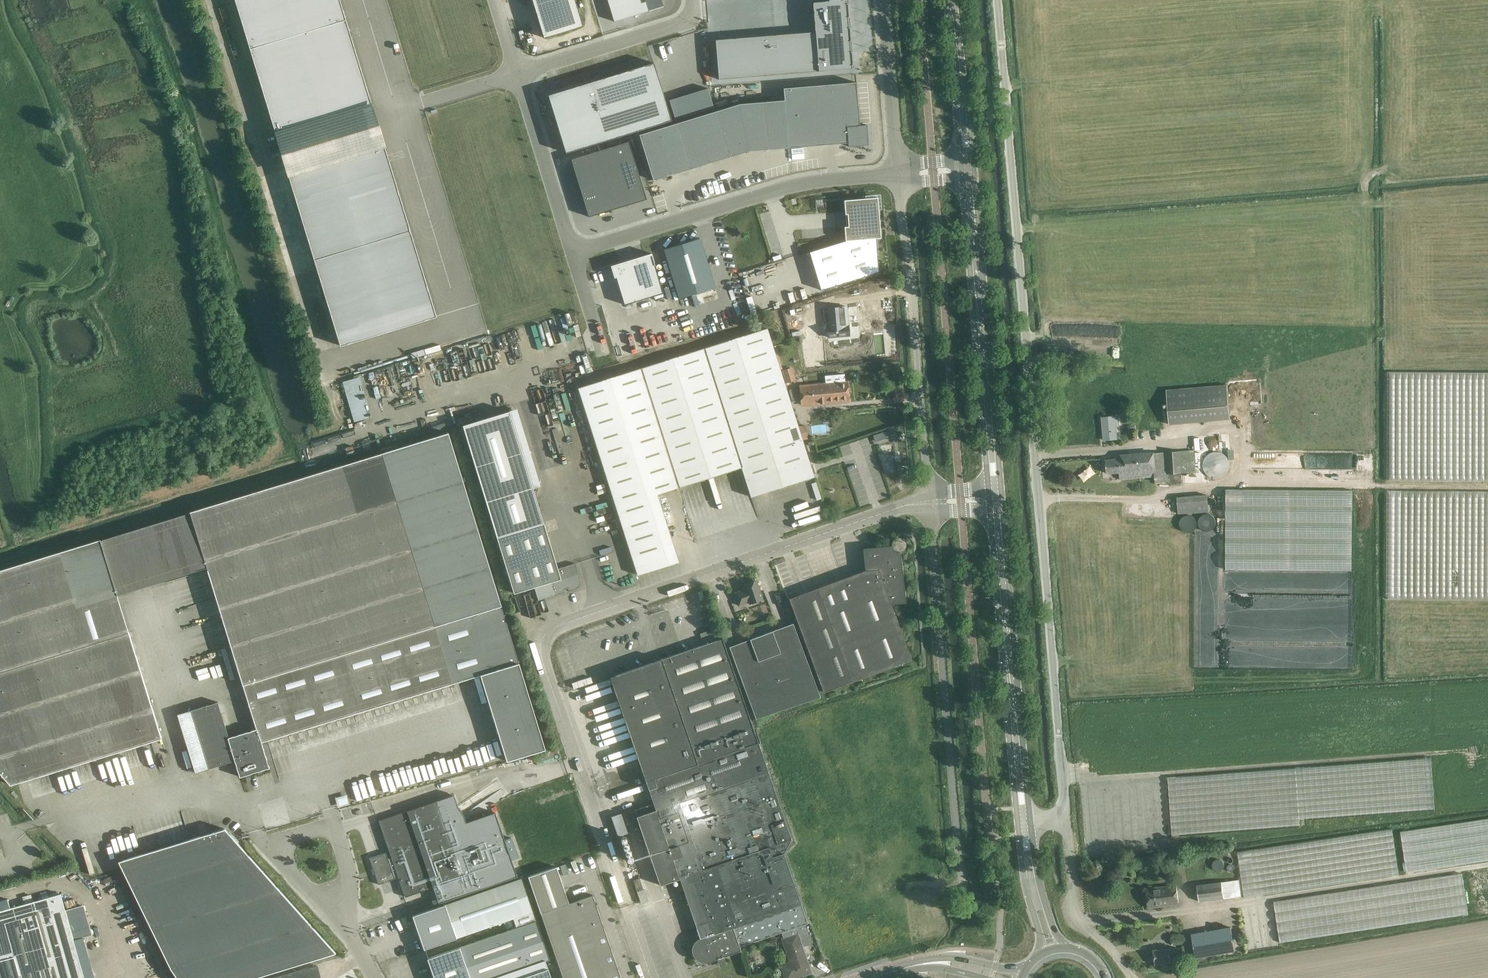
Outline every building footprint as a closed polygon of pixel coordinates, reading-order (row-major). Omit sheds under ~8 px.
[(372,106),(340,0),(235,0),(276,135),(277,135),(322,121),(372,106)] [(583,26),(575,0),(532,0),(544,38),(583,26)] [(661,0),(629,0),(634,16),(658,8),(658,9),(659,9),(659,8),(663,7),(662,2),(662,1),(661,0)] [(716,78),(851,67),(845,0),(815,0),(811,0),(813,31),(714,38),(716,78)] [(671,121),(654,63),(597,80),(596,78),(594,78),(594,79),(556,90),(557,92),(548,95),(551,104),(549,104),(552,114),(551,114),(552,116),(554,115),(566,153),(671,121)] [(784,100),(788,148),(848,143),(848,147),(850,146),(868,145),(867,127),(867,125),(859,125),(856,82),(783,88),(784,100)] [(764,102),(768,149),(788,148),(784,100),(764,102)] [(740,104),(749,151),(768,149),(764,102),(740,104)] [(715,111),(729,157),(749,151),(740,104),(715,111)] [(696,117),(710,163),(729,157),(715,111),(696,117)] [(677,123),(691,169),(710,163),(696,117),(677,123)] [(331,119),(276,135),(341,346),(436,317),(384,145),(343,157),(338,142),(343,141),(341,133),(336,134),(331,119)] [(658,129),(672,174),(691,169),(677,123),(658,129)] [(653,180),(672,174),(658,129),(639,135),(653,180)] [(630,144),(610,150),(616,170),(622,188),(628,207),(647,201),(630,144)] [(610,150),(572,162),(578,182),(616,170),(610,150)] [(616,170),(578,182),(584,200),(622,188),(616,170)] [(622,188),(584,200),(590,219),(628,207),(622,188)] [(878,272),(875,238),(880,238),(877,197),(843,200),(844,215),(846,215),(847,226),(843,227),(844,241),(808,252),(820,290),(878,272)] [(664,249),(678,299),(714,288),(700,239),(664,249)] [(664,297),(655,265),(652,254),(651,253),(650,254),(650,255),(612,266),(615,276),(614,276),(614,278),(616,277),(625,305),(654,296),(655,300),(664,297)] [(841,313),(840,307),(828,308),(828,309),(826,310),(825,316),(829,316),(830,327),(827,327),(828,337),(848,335),(847,325),(848,325),(847,312),(841,313)] [(657,494),(678,487),(741,467),(751,497),(814,476),(767,327),(640,368),(578,387),(634,562),(638,575),(679,562),(657,494)] [(818,352),(823,337),(803,330),(800,338),(805,339),(802,347),(809,349),(818,352)] [(792,367),(782,370),(786,383),(796,380),(792,367)] [(1402,402),(1404,406),(1405,407),(1405,406),(1414,400),(1418,408),(1422,403),(1429,413),(1436,405),(1436,407),(1449,398),(1444,390),(1453,390),(1453,387),(1478,371),(1391,370),(1390,402),(1402,402)] [(367,422),(366,418),(371,416),(360,375),(342,380),(355,426),(367,422)] [(847,381),(800,385),(802,405),(849,400),(847,381)] [(1168,423),(1229,418),(1227,384),(1166,389),(1168,423)] [(486,502),(533,488),(509,411),(463,425),(486,502)] [(1118,416),(1101,417),(1103,440),(1117,438),(1116,425),(1119,425),(1118,416)] [(100,539),(0,570),(0,772),(11,784),(161,738),(117,595),(207,567),(256,729),(229,737),(218,702),(177,714),(195,772),(235,760),(240,776),(269,767),(261,742),(480,674),(507,761),(545,749),(519,663),(519,662),(501,605),(448,432),(190,511),(190,512),(100,540),(100,539)] [(1120,479),(1155,476),(1155,483),(1169,482),(1169,474),(1196,472),(1194,450),(1154,452),(1154,451),(1120,454),(1120,458),(1105,459),(1106,473),(1120,472),(1120,479)] [(1217,478),(1220,477),(1224,476),(1226,473),(1228,470),(1229,467),(1229,463),(1229,460),(1227,457),(1225,455),(1223,453),(1219,451),(1216,451),(1213,451),(1210,452),(1207,454),(1205,457),(1203,459),(1202,462),(1202,465),(1203,468),(1204,470),(1206,473),(1208,476),(1211,477),(1217,478)] [(1351,571),(1352,491),(1226,490),(1225,570),(1351,571)] [(1207,494),(1177,496),(1178,514),(1208,511),(1207,494)] [(1206,531),(1207,531),(1208,531),(1209,531),(1210,530),(1211,530),(1212,529),(1213,528),(1214,527),(1215,526),(1215,525),(1215,524),(1215,523),(1215,522),(1215,521),(1215,520),(1215,519),(1214,518),(1214,517),(1213,516),(1212,515),(1211,515),(1210,514),(1209,514),(1208,514),(1207,514),(1206,514),(1205,514),(1204,514),(1203,515),(1201,516),(1200,517),(1200,518),(1199,518),(1199,519),(1198,520),(1198,522),(1198,523),(1198,524),(1198,525),(1199,526),(1199,527),(1200,528),(1201,529),(1202,530),(1203,530),(1204,531),(1205,531),(1206,531)] [(1187,532),(1189,532),(1190,532),(1192,532),(1193,531),(1194,530),(1195,529),(1195,528),(1196,528),(1196,527),(1197,526),(1197,524),(1197,523),(1197,522),(1196,521),(1196,520),(1196,519),(1195,518),(1194,518),(1193,517),(1193,516),(1192,516),(1191,515),(1190,515),(1189,515),(1188,515),(1187,515),(1185,515),(1184,516),(1183,517),(1182,517),(1182,518),(1181,519),(1180,520),(1180,521),(1180,522),(1179,523),(1179,524),(1179,525),(1180,526),(1180,527),(1181,528),(1181,529),(1182,530),(1183,531),(1184,531),(1185,532),(1186,532),(1187,532)] [(558,568),(544,522),(497,537),(514,593),(534,586),(538,600),(555,595),(565,592),(564,589),(568,588),(569,591),(575,589),(576,588),(578,587),(580,585),(580,582),(580,580),(575,563),(558,568)] [(906,602),(900,552),(902,551),(903,551),(904,550),(905,548),(906,547),(906,545),(906,544),(906,542),(905,541),(904,539),(903,538),(901,538),(900,537),(898,537),(897,538),(895,538),(894,539),(893,540),(892,542),(892,543),(892,545),(872,547),(863,548),(865,570),(844,578),(816,588),(789,598),(824,692),(852,681),(912,659),(891,604),(906,602)] [(745,589),(735,593),(739,605),(749,601),(750,603),(762,599),(756,580),(743,584),(745,589)] [(745,641),(729,646),(756,718),(820,697),(793,623),(777,629),(750,639),(745,640),(745,641)] [(781,932),(806,924),(808,923),(783,853),(784,853),(791,839),(758,742),(722,638),(610,677),(654,804),(635,810),(637,816),(636,816),(660,885),(679,878),(700,938),(698,939),(697,939),(695,941),(694,942),(693,944),(692,946),(692,948),(692,950),(692,951),(692,953),(693,955),(694,956),(695,958),(696,959),(698,960),(700,961),(703,962),(705,962),(707,962),(709,961),(741,950),(740,947),(781,932)] [(1388,811),(1435,807),(1432,757),(1381,761),(1382,770),(1388,770),(1389,781),(1392,780),(1393,788),(1386,789),(1388,811)] [(457,806),(453,795),(379,820),(391,857),(388,858),(386,852),(369,858),(378,884),(395,878),(395,877),(398,876),(405,897),(434,887),(439,903),(516,877),(495,813),(466,823),(463,815),(457,806)] [(618,836),(628,833),(622,813),(612,817),(618,836)] [(1430,869),(1487,861),(1487,820),(1401,833),(1407,872),(1430,869)] [(119,861),(171,968),(178,977),(253,977),(336,953),(225,828),(119,861)] [(1244,895),(1399,876),(1393,830),(1238,849),(1244,895)] [(541,913),(563,977),(621,977),(592,895),(569,903),(556,867),(528,876),(541,913)] [(1463,874),(1429,880),(1335,894),(1275,903),(1281,944),(1469,915),(1463,874)] [(522,878),(413,915),(424,949),(514,918),(517,927),(427,958),(434,977),(495,977),(545,961),(549,959),(522,878)] [(637,892),(644,889),(640,878),(634,880),(637,892)] [(1199,901),(1223,898),(1241,896),(1239,880),(1197,885),(1199,901)] [(1176,884),(1146,888),(1149,908),(1178,904),(1176,884)] [(61,894),(0,911),(0,977),(84,977),(61,894)] [(781,932),(792,962),(782,965),(787,977),(792,977),(796,977),(799,977),(800,977),(801,975),(810,972),(801,947),(812,943),(806,924),(781,932)] [(1191,933),(1196,958),(1235,951),(1230,927),(1191,933)] [(1183,935),(1171,937),(1172,945),(1184,944),(1183,935)] [(1176,947),(1170,948),(1169,947),(1153,949),(1156,964),(1171,962),(1170,955),(1177,954),(1176,947)] [(545,961),(495,977),(551,977),(545,961)] [(317,966),(299,971),(299,970),(271,977),(320,977),(317,966)]
